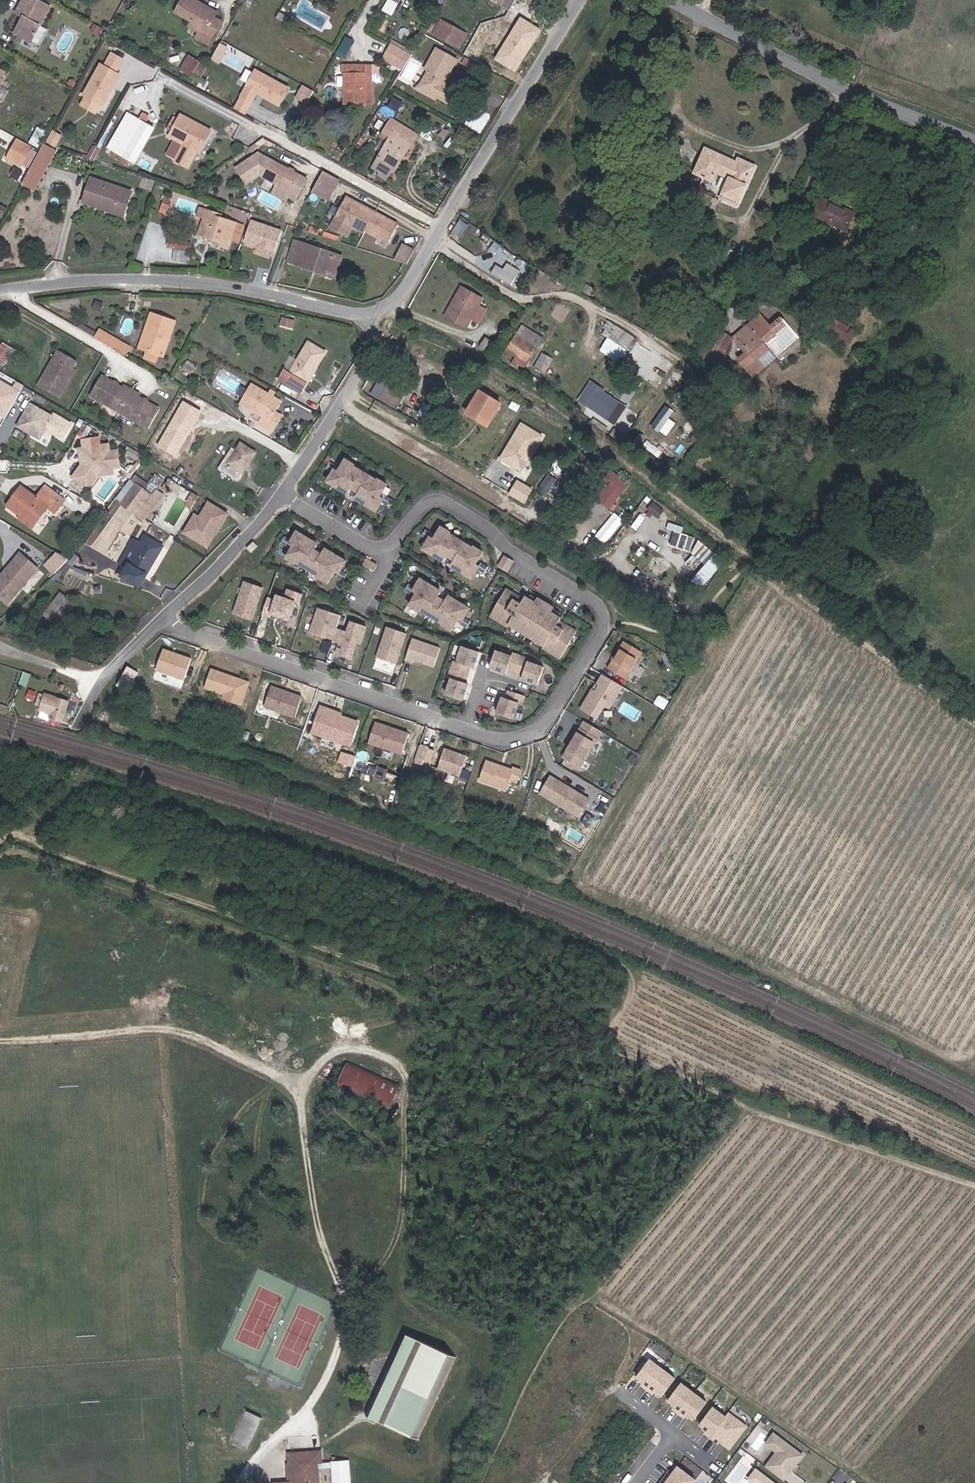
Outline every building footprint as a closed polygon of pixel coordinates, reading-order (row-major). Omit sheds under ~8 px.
[(23,17),(15,32),(31,41),(50,7),(38,0),(24,0),(19,9),(28,14),(25,18),(23,17)] [(388,3),(397,8),(402,0),(390,0),(388,3)] [(202,16),(205,11),(189,2),(179,20),(196,29),(194,32),(206,38),(217,44),(224,30),(216,27),(217,24),(202,16)] [(438,27),(446,11),(441,9),(432,24),(438,27)] [(220,19),(205,11),(202,16),(217,24),(220,19)] [(471,25),(446,11),(438,27),(463,40),(471,25)] [(542,22),(526,13),(503,54),(522,65),(541,31),(542,22)] [(338,53),(347,57),(356,40),(347,35),(338,53)] [(409,63),(418,49),(395,37),(387,52),(409,63)] [(217,44),(206,38),(202,46),(213,52),(217,44)] [(228,48),(221,44),(213,58),(219,62),(228,48)] [(441,44),(430,65),(426,76),(429,85),(441,91),(456,98),(462,87),(449,80),(462,56),(441,44)] [(104,66),(99,64),(80,97),(101,109),(120,75),(117,73),(124,60),(111,53),(104,66)] [(426,76),(430,65),(422,79),(419,85),(438,95),(441,91),(429,85),(426,76)] [(187,82),(205,91),(211,80),(204,76),(206,73),(195,67),(187,82)] [(290,88),(255,69),(233,108),(245,115),(256,95),(278,108),(290,88)] [(349,70),(349,100),(376,99),(374,78),(368,78),(368,70),(349,70)] [(308,103),(315,90),(303,84),(296,98),(308,103)] [(132,105),(129,109),(124,118),(106,148),(118,155),(123,157),(125,153),(145,120),(148,116),(143,113),(144,112),(143,112),(132,105)] [(207,136),(212,127),(185,112),(182,117),(177,114),(171,125),(176,128),(173,132),(186,140),(177,156),(189,163),(200,146),(199,146),(205,135),(207,136)] [(145,120),(125,153),(133,158),(153,125),(145,120)] [(394,172),(397,167),(406,152),(410,154),(420,138),(394,122),(389,131),(396,135),(390,145),(380,162),(387,165),(385,168),(394,172)] [(54,130),(49,141),(58,145),(63,134),(54,130)] [(396,135),(389,131),(383,141),(390,145),(396,135)] [(200,146),(201,147),(207,136),(205,135),(199,146),(200,146)] [(733,197),(753,161),(738,153),(736,155),(706,139),(697,154),(697,155),(694,159),(702,164),(712,170),(714,168),(717,164),(729,170),(725,176),(721,184),(723,186),(720,190),(733,197)] [(32,148),(17,141),(7,160),(21,168),(32,148)] [(56,152),(43,146),(39,153),(35,159),(48,166),(56,152)] [(302,169),(261,146),(237,161),(248,177),(260,170),(277,180),(273,188),(289,196),(291,190),(298,193),(309,173),(302,170),(302,169)] [(406,152),(397,167),(402,169),(410,154),(406,152)] [(35,159),(24,181),(37,188),(48,166),(35,159)] [(329,191),(338,174),(324,166),(314,184),(329,191)] [(96,195),(94,203),(122,213),(130,189),(89,175),(84,191),(96,195)] [(81,199),(94,203),(96,195),(84,191),(81,199)] [(160,196),(153,194),(149,206),(155,209),(160,196)] [(818,212),(847,228),(857,212),(828,195),(818,212)] [(354,225),(364,231),(366,228),(388,240),(397,225),(346,197),(336,215),(328,230),(346,239),(354,225)] [(192,210),(203,213),(205,206),(195,202),(192,210)] [(205,206),(203,213),(197,230),(214,236),(220,238),(219,241),(228,244),(231,236),(238,238),(243,222),(219,214),(213,212),(215,209),(205,206)] [(280,229),(249,218),(242,241),(253,244),(273,251),(280,229)] [(171,243),(192,250),(196,238),(175,231),(171,243)] [(300,247),(292,245),(287,260),(295,263),(294,264),(332,276),(339,254),(301,243),(300,247)] [(272,253),(273,251),(253,244),(252,246),(272,253)] [(402,244),(393,258),(407,263),(415,251),(402,244)] [(509,262),(505,268),(497,264),(492,272),(513,285),(522,270),(509,262)] [(441,316),(460,327),(476,300),(456,289),(441,316)] [(144,323),(137,343),(147,346),(145,353),(156,357),(159,350),(163,351),(176,316),(150,308),(145,324),(144,323)] [(761,308),(736,333),(750,347),(743,354),(758,368),(778,348),(763,333),(775,322),(761,308)] [(833,328),(838,318),(829,313),(824,323),(833,328)] [(851,325),(838,318),(833,328),(846,335),(851,325)] [(719,361),(724,352),(734,333),(721,319),(697,359),(720,372),(724,365),(719,361)] [(99,325),(95,331),(117,345),(121,338),(99,325)] [(517,339),(522,330),(516,327),(510,336),(517,339)] [(536,339),(522,330),(517,339),(510,336),(502,350),(511,356),(507,364),(511,367),(515,360),(522,362),(536,339)] [(128,343),(121,338),(117,345),(124,349),(128,343)] [(280,381),(301,394),(307,384),(325,353),(309,344),(303,355),(290,375),(285,372),(280,381)] [(62,345),(58,352),(68,358),(72,351),(62,345)] [(68,358),(58,352),(41,379),(61,390),(78,363),(76,362),(79,356),(72,351),(68,358)] [(542,352),(535,367),(546,371),(553,357),(542,352)] [(744,364),(724,352),(719,361),(724,365),(739,373),(744,364)] [(5,376),(16,362),(6,355),(0,363),(0,373),(5,376)] [(140,388),(133,384),(127,380),(125,383),(105,371),(93,389),(120,405),(147,422),(158,404),(138,392),(140,388)] [(20,393),(0,380),(0,413),(5,416),(20,393)] [(592,380),(578,399),(607,419),(621,400),(592,380)] [(278,399),(271,395),(266,392),(248,381),(238,399),(260,412),(256,420),(270,427),(279,412),(272,409),(278,399)] [(399,408),(405,397),(377,382),(371,394),(399,408)] [(501,402),(478,389),(464,413),(487,426),(501,402)] [(201,407),(184,397),(160,440),(177,450),(201,407)] [(671,417),(676,410),(667,404),(652,424),(667,436),(677,422),(671,417)] [(51,418),(30,405),(17,426),(38,439),(51,418)] [(543,437),(521,424),(500,458),(522,471),(543,437)] [(97,437),(82,439),(84,455),(79,456),(80,463),(70,475),(80,483),(88,483),(93,476),(112,474),(111,467),(118,466),(116,450),(108,451),(107,444),(98,445),(97,437)] [(221,465),(240,475),(257,448),(244,440),(240,445),(235,442),(221,465)] [(646,451),(659,455),(662,447),(649,443),(646,451)] [(332,467),(324,481),(376,512),(386,496),(382,493),(388,483),(377,476),(376,478),(354,465),(355,463),(344,456),(336,469),(332,467)] [(548,474),(540,488),(557,499),(565,484),(548,474)] [(121,503),(132,512),(143,499),(154,486),(141,477),(121,503)] [(531,488),(517,480),(509,494),(523,502),(531,488)] [(42,490),(59,504),(63,500),(46,486),(42,490)] [(139,517),(155,493),(152,492),(155,488),(154,486),(143,499),(132,512),(139,517)] [(22,487),(6,506),(30,527),(46,509),(51,513),(59,504),(42,490),(35,498),(22,487)] [(155,493),(139,517),(143,520),(160,498),(155,493)] [(164,508),(172,499),(168,496),(161,505),(164,508)] [(187,503),(177,497),(164,519),(174,525),(187,503)] [(208,549),(229,513),(207,500),(199,515),(193,512),(180,533),(208,549)] [(428,536),(419,550),(471,581),(481,564),(477,562),(483,551),(472,544),(471,547),(449,533),(450,531),(439,525),(431,538),(428,536)] [(683,532),(684,529),(677,526),(671,544),(691,551),(696,537),(683,532)] [(285,538),(276,552),(329,583),(339,567),(334,564),(341,553),(329,547),(328,549),(306,536),(307,534),(296,527),(288,540),(285,538)] [(123,576),(141,586),(163,546),(144,536),(140,543),(133,539),(121,562),(128,566),(123,576)] [(45,565),(57,574),(68,559),(56,550),(45,565)] [(13,553),(0,567),(0,601),(30,569),(13,553)] [(505,554),(499,565),(508,571),(515,560),(505,554)] [(658,554),(648,566),(660,576),(670,564),(658,554)] [(694,579),(703,587),(721,566),(712,558),(694,579)] [(441,590),(418,576),(410,590),(414,593),(406,606),(450,632),(458,619),(462,621),(470,607),(448,594),(444,600),(438,596),(441,590)] [(266,590),(249,585),(238,616),(256,622),(266,590)] [(523,597),(506,586),(488,616),(507,627),(508,624),(542,645),(540,648),(559,659),(577,630),(559,619),(560,616),(552,611),(554,607),(537,596),(534,600),(525,594),(523,597)] [(274,616),(293,622),(297,609),(299,604),(303,605),(306,597),(301,595),(291,592),(288,600),(280,597),(278,603),(271,600),(267,614),(266,616),(274,619),(274,616)] [(368,627),(354,623),(351,633),(339,630),(343,617),(321,610),(313,634),(328,638),(330,633),(337,636),(335,641),(342,643),(339,655),(353,659),(359,643),(363,644),(368,627)] [(48,625),(44,630),(41,633),(46,637),(54,628),(59,622),(53,618),(48,625)] [(57,630),(54,628),(46,637),(50,640),(57,630)] [(408,635),(389,629),(380,657),(399,663),(408,635)] [(440,646),(411,637),(404,659),(433,668),(440,646)] [(626,679),(642,653),(623,641),(607,668),(626,679)] [(484,652),(460,644),(443,692),(467,700),(484,652)] [(511,655),(495,649),(488,668),(538,685),(544,666),(526,660),(527,656),(513,651),(511,655)] [(197,662),(169,653),(163,673),(190,682),(197,662)] [(145,675),(135,670),(124,689),(134,694),(145,675)] [(255,686),(217,673),(210,692),(230,698),(229,702),(247,708),(249,704),(255,686)] [(623,687),(601,674),(580,710),(602,722),(623,687)] [(23,701),(42,706),(49,687),(30,680),(23,701)] [(302,696),(270,685),(262,709),(294,720),(302,696)] [(506,689),(504,697),(500,695),(494,712),(514,719),(519,704),(522,705),(525,695),(506,689)] [(357,721),(319,708),(311,732),(348,745),(357,721)] [(603,732),(582,720),(560,758),(581,770),(603,732)] [(408,732),(375,721),(367,744),(400,755),(408,732)] [(428,747),(420,745),(415,762),(422,765),(428,747)] [(465,756),(443,749),(437,768),(459,775),(465,756)] [(510,768),(483,760),(477,779),(504,788),(507,779),(515,782),(518,771),(519,769),(510,767),(510,768)] [(591,797),(550,773),(536,796),(577,820),(591,797)] [(368,1092),(383,1070),(350,1056),(340,1079),(368,1092)] [(383,1070),(368,1092),(392,1102),(403,1079),(383,1070)] [(371,1407),(420,1429),(455,1354),(405,1331),(371,1407)] [(648,1383),(654,1388),(670,1367),(657,1357),(643,1375),(650,1380),(648,1383)] [(670,1367),(654,1388),(660,1392),(662,1389),(669,1395),(683,1377),(670,1367)] [(243,1381),(261,1390),(265,1383),(246,1375),(243,1381)] [(680,1407),(686,1411),(701,1390),(688,1381),(675,1399),(682,1404),(680,1407)] [(701,1390),(686,1411),(692,1416),(694,1413),(701,1418),(714,1400),(701,1390)] [(711,1430),(717,1435),(733,1414),(720,1404),(706,1422),(713,1428),(711,1430)] [(755,1424),(736,1410),(733,1414),(717,1435),(726,1441),(728,1438),(738,1446),(755,1424)] [(772,1463),(790,1477),(809,1451),(779,1429),(772,1439),(783,1448),(772,1463)] [(285,1481),(273,1482),(274,1482),(315,1482),(313,1460),(290,1462),(291,1480),(285,1481)] [(673,1474),(685,1482),(698,1482),(703,1477),(685,1463),(680,1470),(677,1468),(673,1474)] [(763,1466),(756,1475),(759,1478),(756,1482),(758,1482),(786,1482),(763,1466)] [(673,1474),(668,1480),(671,1482),(670,1482),(685,1482),(673,1474)]
